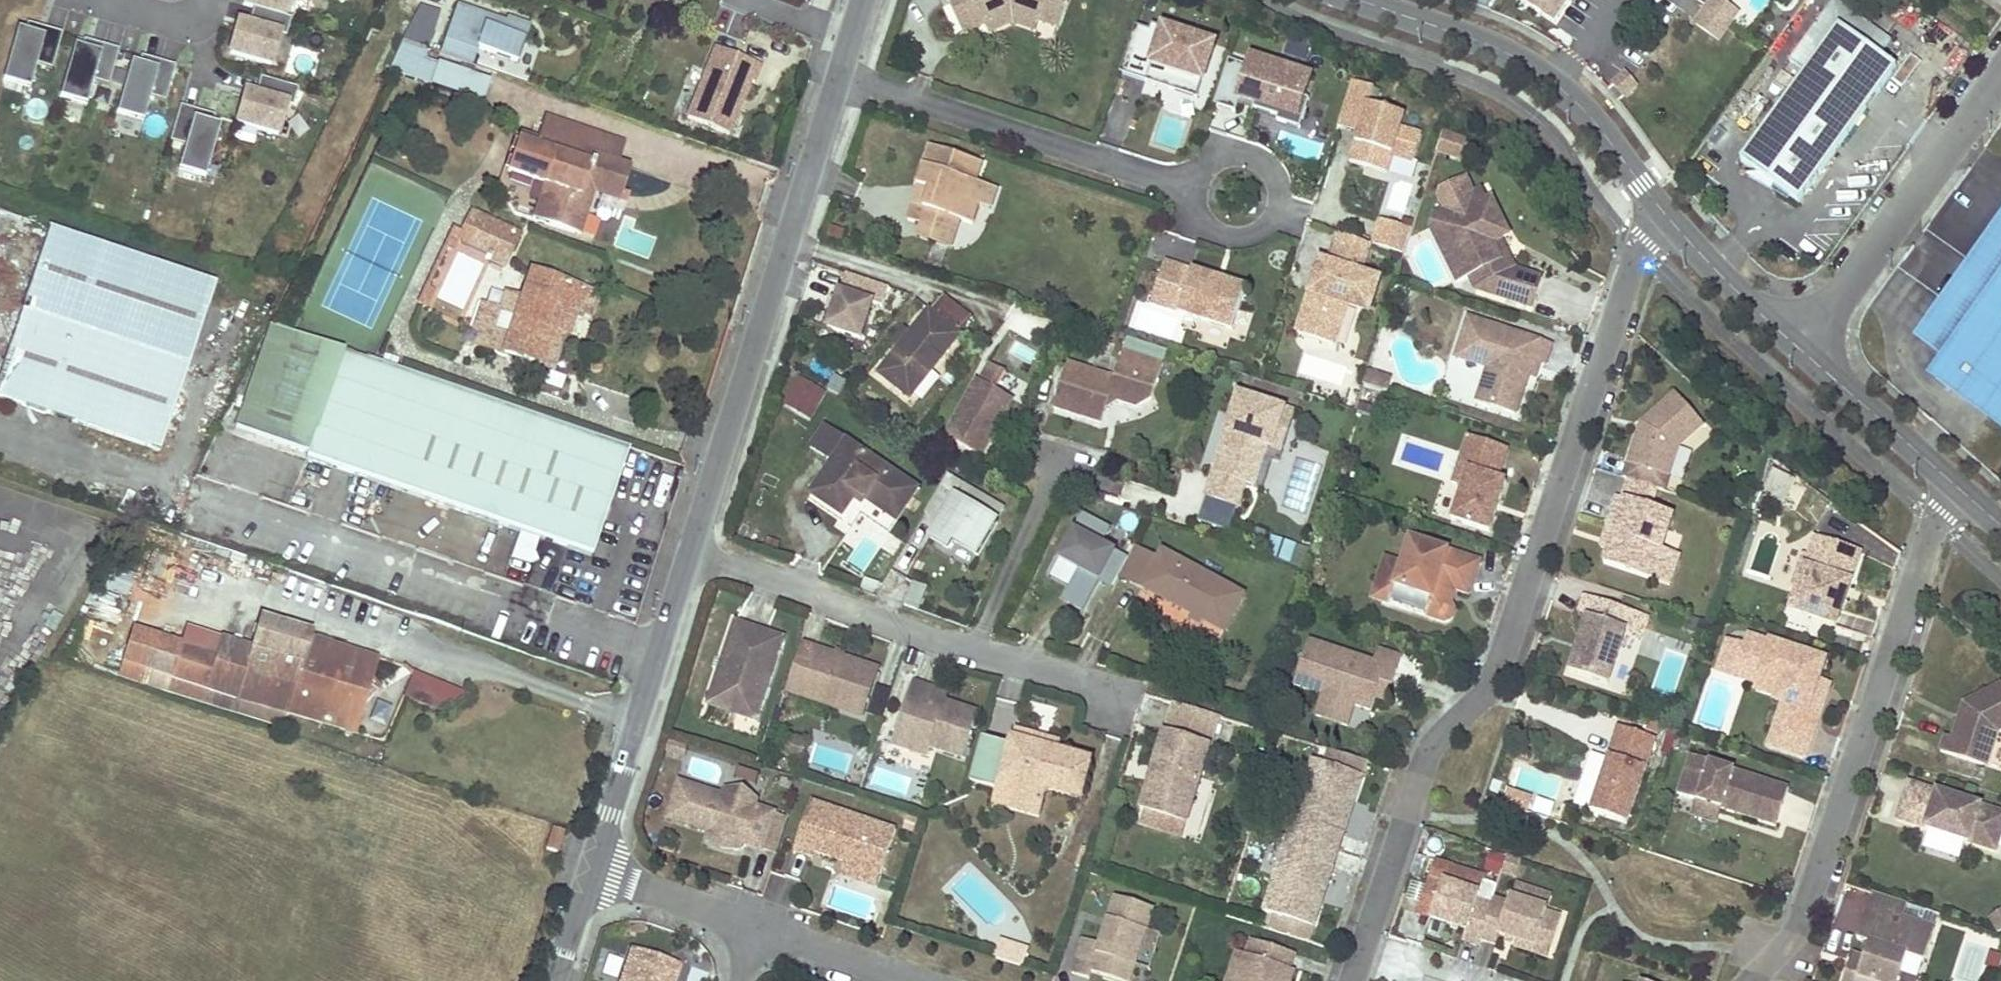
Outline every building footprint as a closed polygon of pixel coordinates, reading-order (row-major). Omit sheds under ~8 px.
[(289,0),(244,0),(242,7),(283,19),(289,0)] [(748,36),(757,0),(722,0),(715,28),(748,36)] [(963,36),(985,27),(983,23),(1006,12),(1038,24),(1058,31),(1069,0),(947,0),(963,36)] [(1525,4),(1558,27),(1576,0),(1527,0),(1525,4)] [(1719,0),(1718,0),(1699,27),(1722,43),(1741,15),(1719,0)] [(1833,0),(1822,16),(1837,27),(1878,56),(1889,41),(1833,0)] [(439,56),(471,67),(477,50),(515,64),(528,28),(506,20),(504,24),(456,7),(439,56)] [(269,67),(278,37),(283,38),(288,20),(250,10),(244,31),(235,29),(228,55),(269,67)] [(1038,24),(1006,12),(983,23),(985,27),(989,36),(1013,27),(1034,34),(1038,24)] [(1822,48),(1837,27),(1822,16),(1807,37),(1822,48)] [(411,25),(402,44),(426,52),(433,32),(411,25)] [(1150,31),(1136,26),(1121,74),(1148,83),(1153,70),(1175,77),(1171,90),(1198,99),(1216,45),(1152,25),(1150,31)] [(42,40),(44,31),(37,29),(26,26),(24,34),(42,40)] [(1878,56),(1837,27),(1822,48),(1807,37),(1789,61),(1805,72),(1740,161),(1797,203),(1895,68),(1878,56)] [(50,71),(61,36),(44,31),(42,40),(24,34),(16,32),(2,81),(28,88),(35,66),(50,71)] [(99,56),(101,47),(83,42),(80,51),(99,56)] [(489,84),(423,61),(426,52),(402,44),(388,73),(481,105),(489,84)] [(108,87),(118,52),(101,47),(99,56),(80,51),(73,49),(59,97),(86,105),(92,83),(108,87)] [(762,70),(717,51),(688,122),(730,139),(751,86),(755,87),(762,70)] [(1253,58),(1251,67),(1230,60),(1215,105),(1236,112),(1241,98),(1256,103),(1254,108),(1279,116),(1278,121),(1301,128),(1311,99),(1305,98),(1311,77),(1253,58)] [(155,72),(158,64),(140,59),(137,67),(155,72)] [(164,104),(174,68),(158,64),(155,72),(137,67),(130,65),(116,114),(143,121),(149,99),(164,104)] [(1617,87),(1628,99),(1640,88),(1629,76),(1617,87)] [(278,137),(287,107),(291,108),(297,90),(259,80),(252,102),(244,99),(236,126),(278,137)] [(1403,115),(1368,104),(1373,87),(1351,80),(1337,125),(1358,132),(1363,134),(1361,140),(1355,141),(1349,161),(1366,166),(1370,154),(1389,160),(1391,154),(1413,161),(1421,135),(1399,129),(1403,115)] [(27,92),(28,88),(2,81),(1,85),(27,92)] [(86,105),(59,97),(58,101),(85,109),(86,105)] [(204,177),(218,129),(211,126),(193,121),(195,113),(178,108),(168,143),(184,147),(178,170),(204,177)] [(211,126),(213,118),(195,113),(193,121),(211,126)] [(142,125),(143,121),(116,114),(115,118),(142,125)] [(592,196),(593,192),(594,188),(619,196),(628,170),(615,166),(597,159),(604,139),(543,118),(533,149),(553,155),(543,183),(530,221),(573,235),(580,216),(585,218),(592,196)] [(1455,162),(1463,138),(1444,132),(1436,155),(1455,162)] [(615,166),(622,145),(604,139),(597,159),(615,166)] [(543,183),(553,155),(533,149),(521,145),(511,172),(543,183)] [(972,224),(978,205),(968,202),(974,183),(981,163),(930,146),(916,186),(919,187),(929,190),(922,208),(913,205),(907,221),(922,226),(936,231),(939,223),(942,214),(959,220),(972,224)] [(1413,161),(1391,154),(1389,160),(1411,167),(1413,161)] [(203,181),(204,177),(178,170),(176,174),(203,181)] [(997,190),(974,183),(968,202),(978,205),(991,209),(997,190)] [(929,190),(919,187),(913,205),(922,208),(929,190)] [(592,196),(616,204),(619,196),(594,188),(592,196)] [(1455,204),(1459,212),(1446,219),(1459,246),(1443,253),(1456,282),(1469,276),(1474,288),(1533,308),(1544,276),(1516,267),(1511,258),(1504,261),(1498,249),(1506,246),(1502,239),(1512,235),(1493,196),(1488,198),(1483,188),(1454,201),(1455,204)] [(1459,212),(1455,204),(1434,214),(1430,227),(1443,253),(1459,246),(1446,219),(1459,212)] [(936,231),(922,226),(918,239),(949,249),(959,220),(942,214),(939,223),(936,231)] [(461,234),(493,245),(494,242),(511,250),(517,236),(470,215),(461,234)] [(573,235),(578,237),(585,218),(580,216),(573,235)] [(1404,254),(1412,229),(1381,219),(1373,244),(1404,254)] [(49,229),(0,377),(0,398),(160,451),(215,284),(49,229)] [(1318,298),(1310,295),(1298,331),(1335,343),(1347,307),(1369,314),(1381,276),(1361,269),(1370,243),(1339,233),(1330,259),(1318,298)] [(461,234),(457,242),(488,256),(493,245),(461,234)] [(1927,339),(1954,358),(1941,377),(2000,419),(2000,235),(1927,339)] [(502,267),(511,250),(494,242),(493,245),(488,256),(486,260),(502,267)] [(1506,246),(1498,249),(1504,261),(1511,258),(1506,246)] [(1330,259),(1322,257),(1310,295),(1318,298),(1330,259)] [(1166,264),(1152,306),(1234,333),(1247,291),(1225,284),(1223,290),(1216,288),(1218,281),(1166,264)] [(567,335),(575,313),(572,312),(580,291),(531,274),(521,301),(507,296),(501,312),(505,314),(516,317),(506,346),(523,352),(521,356),(520,361),(541,368),(553,331),(563,334),(567,335)] [(863,340),(874,305),(884,308),(890,288),(847,274),(838,302),(835,311),(829,330),(863,340)] [(1225,284),(1218,281),(1216,288),(1223,290),(1225,284)] [(579,315),(587,293),(580,291),(572,312),(575,313),(579,315)] [(835,311),(838,302),(833,300),(830,309),(835,311)] [(880,375),(909,398),(958,337),(955,334),(958,330),(967,319),(943,300),(934,312),(931,315),(929,314),(910,337),(903,347),(880,375)] [(516,317),(505,314),(492,351),(520,361),(521,356),(523,352),(506,346),(516,317)] [(1548,363),(1554,345),(1471,318),(1459,356),(1491,367),(1480,400),(1519,413),(1531,375),(1536,359),(1543,361),(1548,363)] [(305,460),(590,558),(628,450),(485,401),(374,359),(343,352),(289,333),(271,327),(235,431),(307,456),(305,460)] [(551,371),(563,334),(553,331),(541,368),(551,371)] [(903,347),(910,337),(906,333),(898,343),(903,347)] [(1102,424),(1108,405),(1115,401),(1136,408),(1152,400),(1163,365),(1123,353),(1115,379),(1068,364),(1054,408),(1102,424)] [(1543,361),(1536,359),(1531,375),(1538,377),(1543,361)] [(1367,369),(1363,383),(1377,387),(1381,374),(1367,369)] [(1381,374),(1377,387),(1387,391),(1392,377),(1381,374)] [(810,419),(824,393),(799,379),(785,404),(810,419)] [(948,439),(983,458),(1015,401),(980,381),(948,439)] [(1706,424),(1678,393),(1645,423),(1648,427),(1646,434),(1641,432),(1627,477),(1629,478),(1659,488),(1667,490),(1681,446),(1706,424)] [(1239,509),(1246,485),(1259,445),(1268,447),(1272,434),(1288,439),(1296,414),(1240,396),(1232,421),(1237,422),(1232,435),(1228,433),(1222,450),(1230,458),(1224,476),(1215,473),(1207,498),(1239,509)] [(1232,435),(1237,422),(1232,421),(1228,433),(1232,435)] [(809,447),(832,463),(848,442),(825,426),(809,447)] [(1288,439),(1272,434),(1268,447),(1284,452),(1288,439)] [(1465,487),(1455,520),(1492,532),(1509,480),(1501,478),(1511,449),(1471,436),(1455,483),(1465,487)] [(853,498),(857,494),(860,489),(866,494),(863,499),(895,521),(917,490),(848,442),(832,463),(811,494),(841,516),(853,498)] [(1255,487),(1268,447),(1259,445),(1246,485),(1255,487)] [(1224,476),(1230,458),(1222,450),(1215,473),(1224,476)] [(975,556),(996,523),(994,521),(1002,508),(946,474),(928,503),(943,512),(938,520),(927,538),(931,540),(945,549),(950,541),(975,556)] [(1659,488),(1629,478),(1622,497),(1653,507),(1659,488)] [(857,494),(853,498),(860,502),(863,499),(866,494),(860,489),(857,494)] [(1622,497),(1619,495),(1608,527),(1608,529),(1615,531),(1609,549),(1605,563),(1660,581),(1670,550),(1665,548),(1676,514),(1653,507),(1622,497)] [(943,512),(928,503),(924,511),(938,520),(943,512)] [(1063,601),(1083,611),(1099,580),(1112,586),(1118,575),(1127,558),(1101,544),(1109,528),(1081,514),(1058,558),(1079,569),(1063,601)] [(1615,531),(1608,529),(1602,546),(1609,549),(1615,531)] [(1302,567),(1309,547),(1274,536),(1268,556),(1302,567)] [(1853,583),(1863,550),(1819,536),(1812,556),(1818,558),(1808,586),(1803,584),(1794,610),(1839,625),(1847,600),(1842,599),(1848,581),(1853,583)] [(1483,560),(1413,537),(1405,562),(1398,560),(1385,600),(1448,621),(1453,618),(1457,607),(1454,601),(1445,598),(1449,584),(1459,588),(1472,592),(1483,560)] [(1157,560),(1133,547),(1127,558),(1118,575),(1142,588),(1157,560)] [(1682,554),(1670,550),(1660,581),(1672,585),(1682,554)] [(1157,560),(1142,588),(1223,631),(1243,595),(1161,552),(1157,560)] [(1803,584),(1808,586),(1818,558),(1812,556),(1807,554),(1797,582),(1803,584)] [(1385,600),(1398,560),(1388,557),(1375,597),(1385,600)] [(874,593),(877,584),(862,579),(859,588),(874,593)] [(915,609),(923,586),(911,581),(903,604),(915,609)] [(1847,600),(1853,583),(1848,581),(1842,599),(1847,600)] [(1459,588),(1449,584),(1445,598),(1454,601),(1459,588)] [(1581,647),(1572,671),(1611,683),(1629,628),(1621,626),(1627,608),(1587,595),(1581,613),(1590,617),(1584,637),(1588,639),(1586,648),(1581,647)] [(768,634),(735,623),(707,706),(755,722),(783,639),(768,634)] [(216,656),(179,645),(169,679),(284,713),(353,734),(361,707),(368,700),(375,694),(365,682),(369,677),(374,662),(259,625),(252,648),(221,639),(216,656)] [(149,673),(160,639),(139,633),(129,667),(149,673)] [(1741,667),(1801,687),(1796,705),(1786,702),(1772,744),(1808,755),(1828,694),(1818,691),(1821,680),(1828,659),(1752,634),(1748,646),(1741,667)] [(179,645),(160,639),(149,673),(169,679),(179,645)] [(1322,700),(1354,710),(1356,703),(1372,709),(1376,697),(1379,690),(1371,687),(1375,678),(1393,685),(1399,668),(1375,660),(1310,639),(1295,684),(1324,693),(1322,700)] [(1748,646),(1731,641),(1722,668),(1761,681),(1758,689),(1780,696),(1779,699),(1786,702),(1796,705),(1801,687),(1741,667),(1748,646)] [(800,645),(785,692),(859,717),(874,670),(800,645)] [(1379,648),(1375,660),(1399,668),(1403,656),(1379,648)] [(169,679),(149,673),(145,688),(280,728),(284,713),(169,679)] [(466,692),(412,675),(405,697),(443,709),(466,692)] [(1371,687),(1379,690),(1376,697),(1388,701),(1393,685),(1375,678),(1371,687)] [(1832,683),(1821,680),(1818,691),(1828,694),(1832,683)] [(910,681),(890,744),(923,754),(926,746),(959,756),(974,710),(942,700),(929,695),(931,688),(910,681)] [(1968,703),(1964,715),(1969,716),(1966,723),(1962,721),(1957,737),(1949,735),(1944,751),(1990,766),(2000,731),(2000,686),(1968,703)] [(933,689),(931,688),(929,695),(942,700),(945,693),(935,689),(933,689)] [(1349,724),(1354,710),(1322,700),(1318,714),(1349,724)] [(1622,728),(1594,811),(1630,823),(1658,740),(1622,728)] [(1015,729),(1013,737),(1059,750),(1061,742),(1015,729)] [(1165,733),(1153,771),(1157,773),(1153,785),(1149,783),(1140,811),(1147,813),(1185,825),(1197,790),(1211,748),(1165,733)] [(807,740),(788,734),(782,753),(801,759),(807,740)] [(995,803),(1039,815),(1047,790),(1082,799),(1092,760),(1059,750),(1013,737),(1011,743),(983,736),(971,781),(999,788),(995,803)] [(1327,749),(1323,762),(1363,775),(1367,761),(1327,749)] [(1792,788),(1693,756),(1680,794),(1699,801),(1724,809),(1779,827),(1792,788)] [(1290,836),(1334,849),(1339,833),(1343,834),(1351,812),(1347,810),(1350,801),(1354,803),(1363,775),(1323,762),(1315,759),(1290,836)] [(1157,773),(1153,771),(1149,783),(1153,785),(1157,773)] [(1204,775),(1185,834),(1196,837),(1215,779),(1204,775)] [(1913,783),(1901,818),(2000,851),(2000,848),(2000,812),(1913,783)] [(721,798),(677,784),(665,821),(709,835),(706,842),(709,842),(719,850),(722,851),(735,851),(739,852),(741,845),(761,851),(773,815),(753,808),(755,801),(751,800),(742,792),(738,791),(726,792),(723,791),(721,798)] [(1529,796),(1512,790),(1508,802),(1526,808),(1529,796)] [(1724,809),(1699,801),(1695,815),(1719,823),(1724,809)] [(896,830),(809,802),(793,852),(811,858),(812,853),(836,860),(838,855),(847,857),(845,863),(881,875),(896,830)] [(1181,840),(1185,825),(1147,813),(1143,827),(1181,840)] [(787,820),(773,815),(761,851),(775,856),(787,820)] [(565,830),(553,826),(546,847),(558,851),(565,830)] [(1329,865),(1334,849),(1290,836),(1267,910),(1274,912),(1314,925),(1323,898),(1319,897),(1322,888),(1326,889),(1333,866),(1329,865)] [(847,857),(838,855),(836,860),(845,863),(847,857)] [(1511,855),(1506,871),(1520,876),(1526,860),(1511,855)] [(877,888),(881,875),(845,863),(841,876),(877,888)] [(1482,893),(1445,881),(1433,918),(1469,929),(1466,939),(1482,944),(1484,938),(1495,905),(1480,900),(1482,893)] [(1874,891),(1867,915),(1903,926),(1906,917),(1910,903),(1874,891)] [(1115,895),(1100,943),(1083,937),(1072,972),(1089,978),(1091,971),(1122,980),(1131,980),(1155,907),(1115,895)] [(1495,905),(1484,938),(1500,943),(1503,934),(1519,939),(1538,945),(1539,942),(1554,947),(1564,917),(1549,912),(1550,909),(1513,897),(1511,903),(1497,898),(1495,905)] [(1314,925),(1274,912),(1270,928),(1309,940),(1314,925)] [(1867,915),(1859,938),(1871,943),(1866,958),(1855,954),(1846,980),(1920,980),(1903,975),(1910,955),(1927,960),(1938,927),(1906,917),(1903,926),(1867,915)] [(1251,952),(1242,980),(1292,980),(1297,967),(1293,966),(1298,951),(1256,937),(1251,952)] [(1029,947),(1000,938),(994,956),(1023,965),(1029,947)] [(1551,956),(1554,947),(1539,942),(1538,945),(1519,939),(1518,945),(1551,956)] [(1251,952),(1242,949),(1231,980),(1242,980),(1251,952)] [(2000,969),(2000,967),(2000,954),(1992,951),(1987,965),(2000,969)] [(651,976),(655,962),(630,953),(620,980),(666,980),(651,976)] [(666,980),(673,980),(677,969),(655,962),(651,976),(666,980)]
